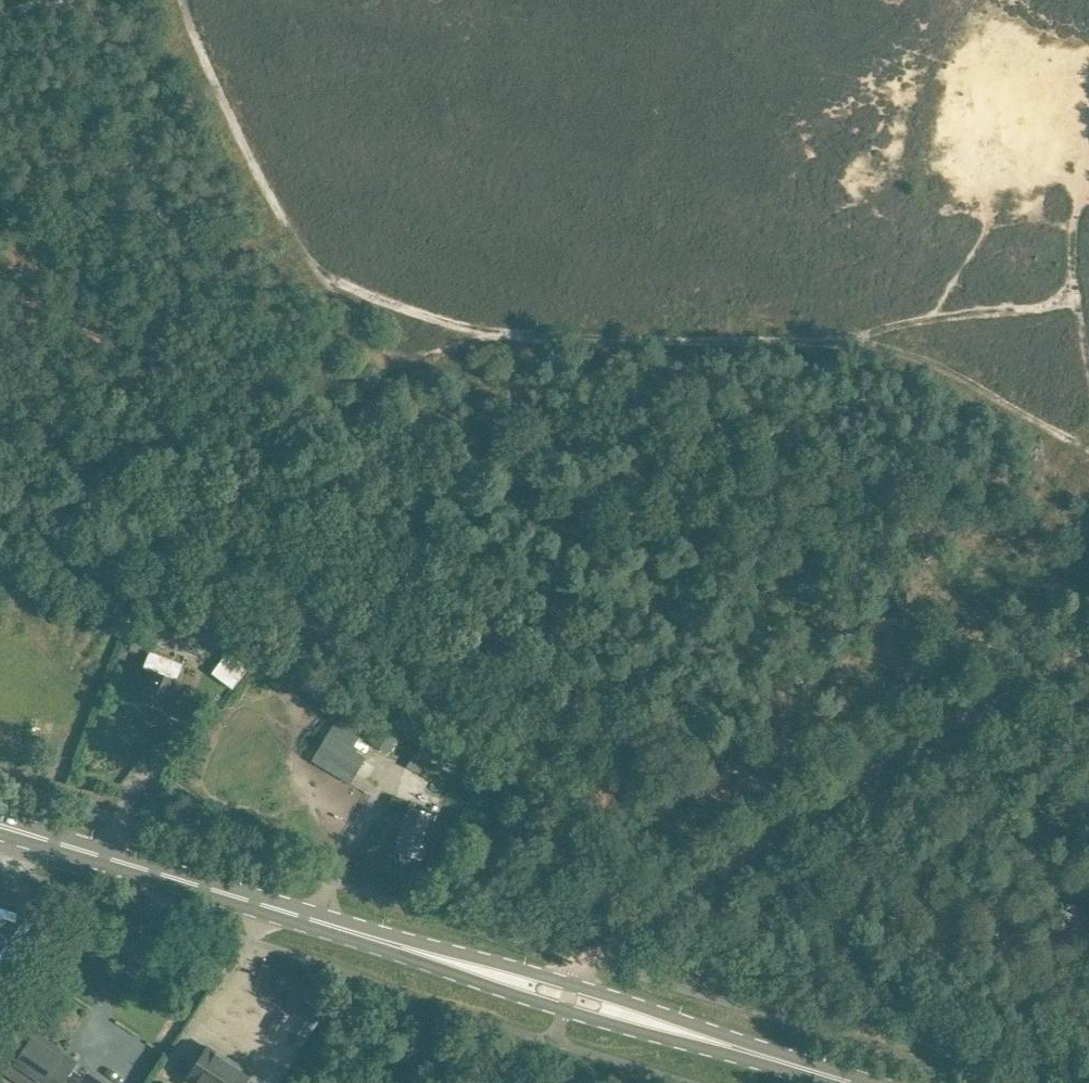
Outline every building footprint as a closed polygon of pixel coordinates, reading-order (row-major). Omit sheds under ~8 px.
[(173,661),(150,651),(143,668),(152,672),(140,702),(164,711),(180,671),(171,668),(173,661)] [(318,753),(355,775),(366,755),(329,734),(318,753)] [(408,804),(400,829),(394,850),(400,852),(401,858),(409,860),(414,856),(420,858),(427,838),(434,813),(408,804)] [(0,1058),(30,1078),(26,1082),(65,1082),(62,1081),(74,1063),(21,1027),(0,1058)] [(191,1067),(193,1071),(185,1082),(248,1082),(249,1081),(247,1078),(250,1073),(229,1060),(227,1062),(219,1057),(221,1055),(208,1046),(203,1055),(199,1055),(191,1067)] [(87,1075),(82,1082),(99,1082),(87,1075)]
